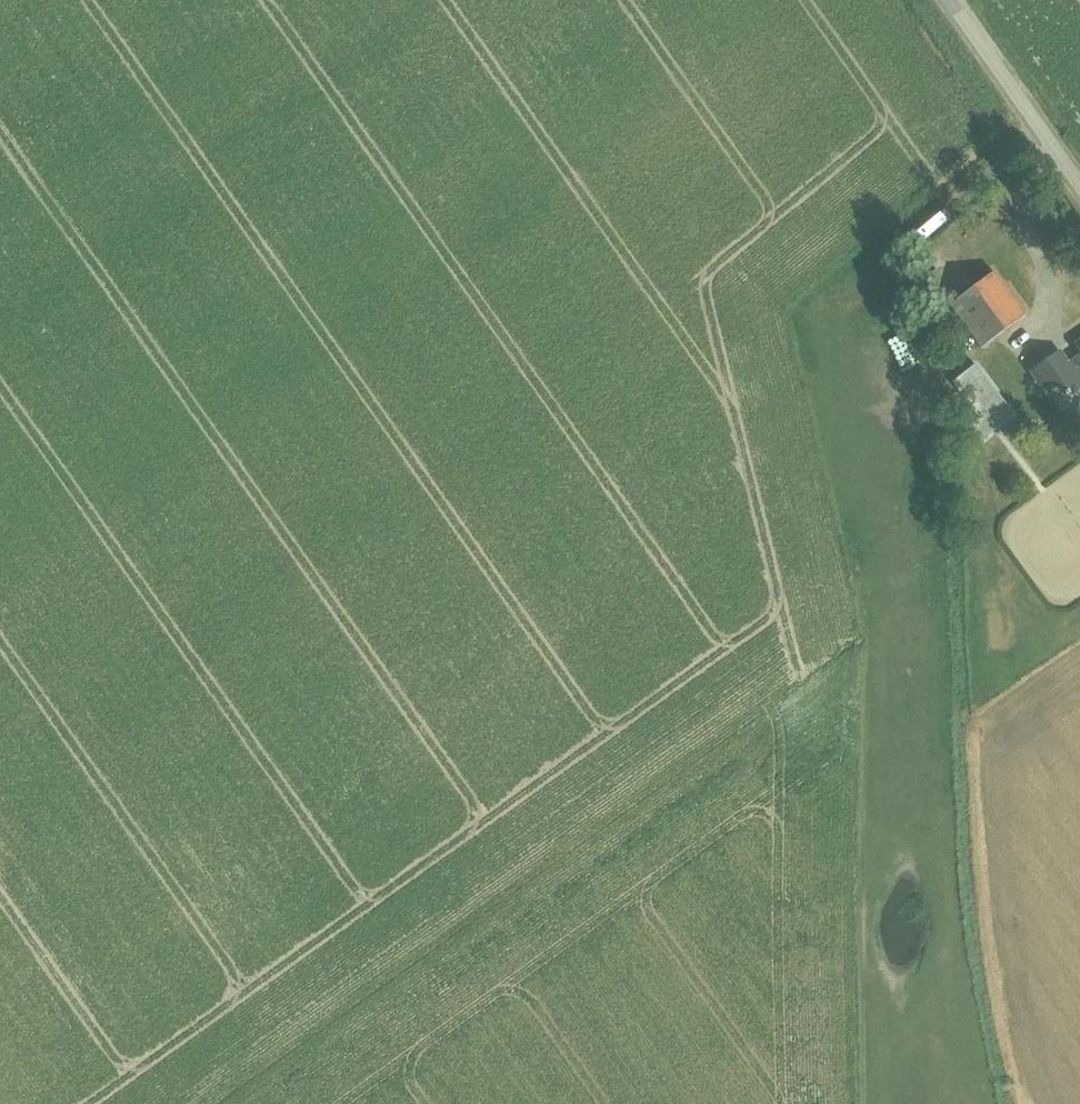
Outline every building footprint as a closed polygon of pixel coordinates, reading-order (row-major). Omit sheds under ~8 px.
[(995,272),(949,305),(981,348),(1027,315),(995,272)] [(1028,371),(1042,391),(1047,388),(1058,404),(1079,388),(1079,343),(1075,347),(1079,354),(1068,362),(1059,349),(1028,371)] [(975,365),(952,383),(979,418),(968,427),(980,443),(1015,416),(975,365)]
